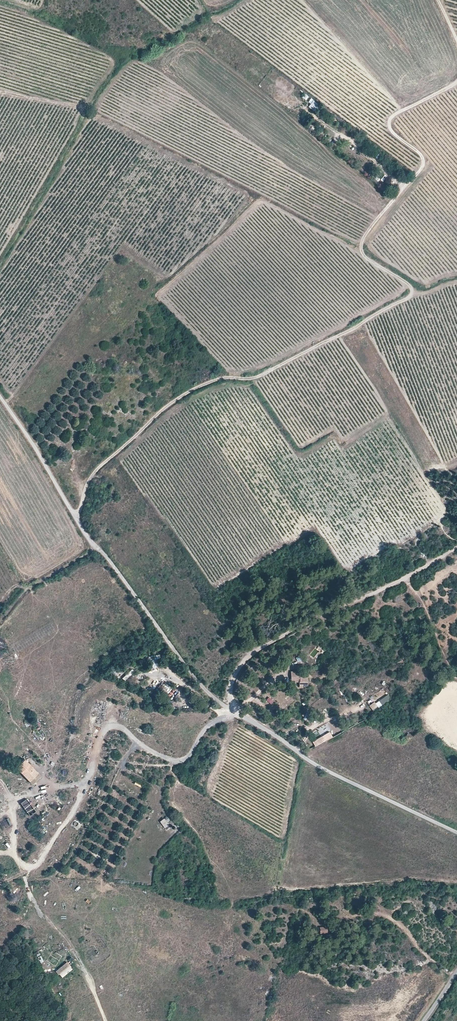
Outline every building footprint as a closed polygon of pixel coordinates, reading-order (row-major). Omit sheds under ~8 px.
[(311,100),(307,107),(315,112),(320,106),(311,100)] [(380,161),(384,155),(379,152),(375,157),(380,161)] [(5,653),(7,658),(13,654),(11,649),(5,653)] [(125,682),(135,672),(132,670),(122,679),(125,682)] [(309,687),(308,672),(291,673),(292,683),(299,683),(300,688),(309,687)] [(379,705),(390,697),(387,693),(376,702),(379,705)] [(284,707),(293,702),(291,699),(282,704),(284,707)] [(369,705),(373,710),(378,706),(374,701),(369,705)] [(315,746),(332,736),(329,731),(312,740),(315,746)] [(31,783),(40,775),(26,761),(18,769),(31,783)] [(42,777),(40,775),(31,783),(34,786),(42,777)] [(30,816),(36,811),(27,798),(21,803),(30,816)] [(11,825),(7,818),(0,822),(0,824),(2,829),(11,825)] [(159,820),(162,830),(169,828),(165,818),(159,820)] [(55,970),(62,978),(73,968),(66,960),(55,970)]
